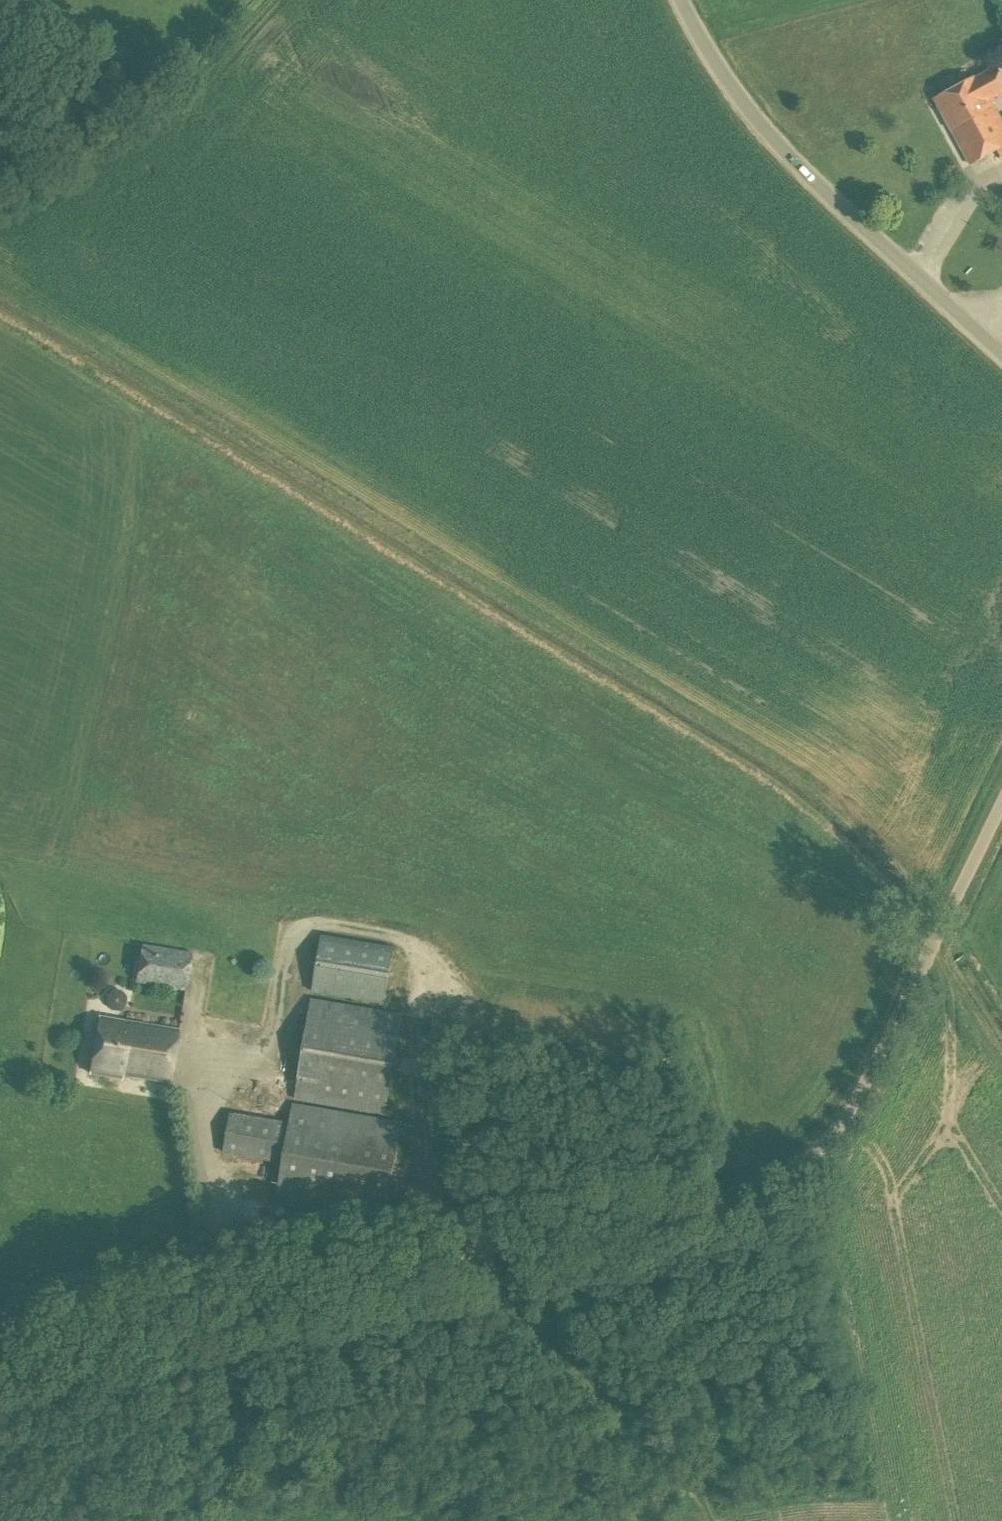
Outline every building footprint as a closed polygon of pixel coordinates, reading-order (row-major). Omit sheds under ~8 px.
[(974,76),(973,75),(933,98),(969,164),(1001,146),(1001,120),(990,98),(1001,92),(1001,78),(995,65),(974,76)] [(385,1004),(394,947),(321,935),(312,992),(385,1004)] [(187,991),(193,954),(142,945),(136,983),(187,991)] [(127,997),(122,990),(113,989),(107,994),(105,1002),(111,1009),(119,1010),(125,1005),(127,997)] [(384,1222),(402,1120),(385,1117),(404,1012),(310,995),(288,1120),(228,1110),(222,1152),(281,1163),(274,1203),(384,1222)] [(169,1081),(178,1028),(98,1014),(89,1072),(121,1077),(121,1073),(169,1081)]
